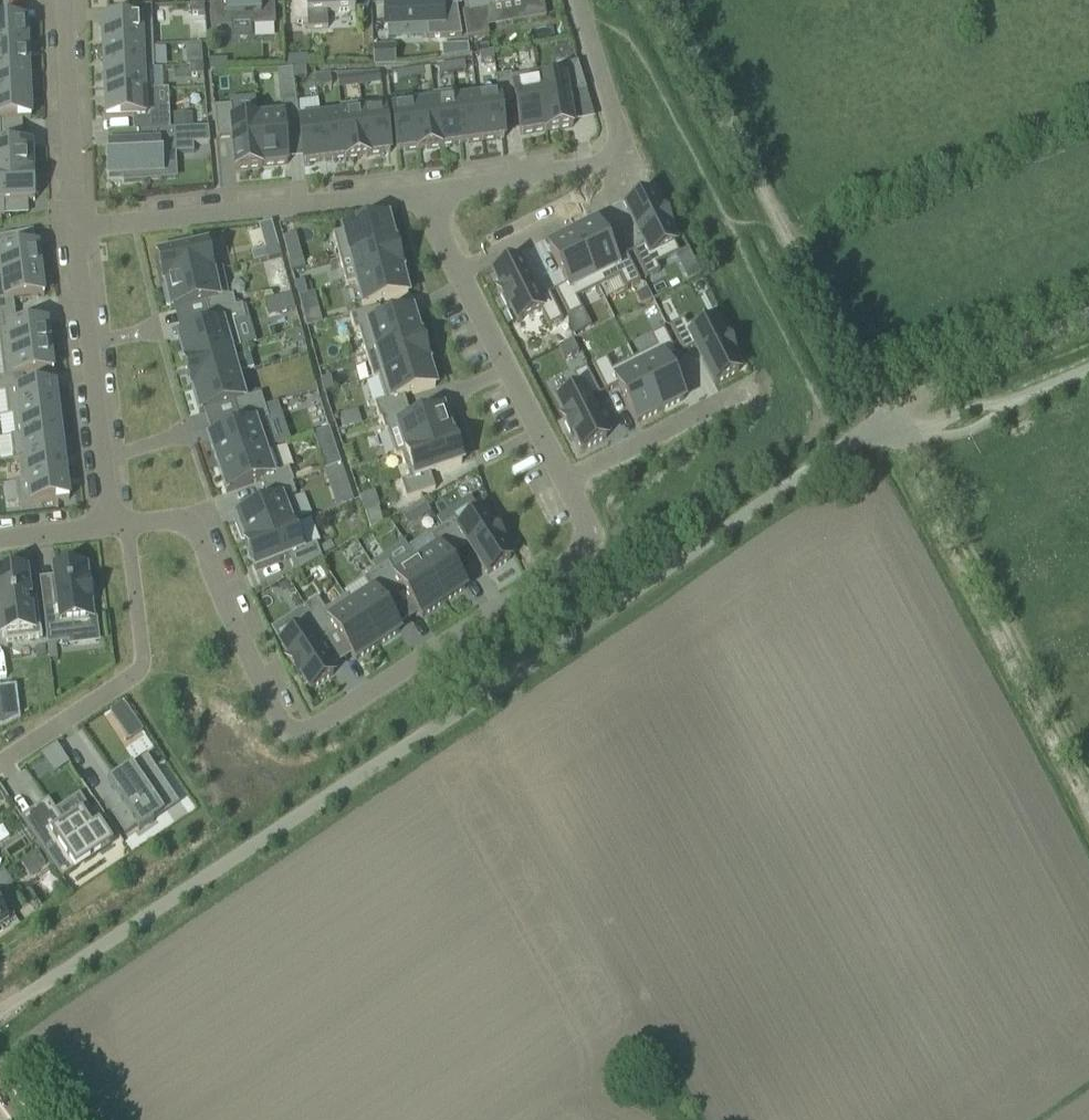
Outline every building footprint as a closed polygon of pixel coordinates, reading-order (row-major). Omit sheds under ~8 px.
[(273,0),(208,0),(211,32),(231,31),(231,27),(251,26),(251,30),(275,29),(273,0)] [(292,24),(307,23),(307,29),(327,28),(326,12),(355,11),(354,0),(291,0),(292,24)] [(385,26),(427,24),(427,38),(461,36),(456,6),(442,7),(441,0),(383,0),(385,26)] [(469,11),(483,9),(488,8),(488,9),(521,4),(524,21),(545,17),(542,0),(468,0),(469,11)] [(204,15),(203,5),(190,6),(191,15),(204,15)] [(102,49),(152,46),(151,7),(124,8),(125,21),(101,22),(102,49)] [(488,36),(484,10),(462,13),(467,40),(488,36)] [(26,22),(0,23),(0,50),(27,49),(26,22)] [(189,44),(190,62),(206,61),(205,43),(189,44)] [(153,60),(152,46),(102,49),(103,71),(148,69),(148,70),(153,70),(153,60)] [(392,47),(372,48),(373,66),(393,66),(392,47)] [(27,49),(0,50),(0,72),(28,71),(27,49)] [(494,61),(492,52),(479,54),(480,63),(494,61)] [(305,58),(285,58),(286,70),(306,69),(305,58)] [(227,71),(226,60),(213,61),(214,72),(227,71)] [(465,72),(464,63),(459,64),(450,65),(452,74),(465,72)] [(567,94),(585,91),(577,64),(561,67),(564,80),(539,84),(538,85),(546,130),(545,131),(546,131),(572,127),(567,94)] [(452,74),(450,65),(441,66),(437,67),(439,76),(452,74)] [(203,76),(202,66),(189,67),(190,77),(197,76),(203,76)] [(149,80),(148,70),(148,69),(103,71),(104,94),(149,92),(149,90),(149,80)] [(306,78),(305,69),(299,70),(292,71),(293,79),(306,78)] [(423,78),(422,70),(409,72),(410,80),(423,78)] [(28,71),(0,72),(0,95),(29,94),(28,71)] [(410,80),(409,72),(395,74),(397,83),(410,80)] [(546,130),(538,85),(539,84),(537,74),(511,79),(510,75),(496,78),(498,97),(499,106),(500,106),(515,103),(520,135),(545,131),(546,130)] [(366,75),(357,76),(359,85),(367,84),(366,75)] [(357,76),(349,78),(350,87),(359,85),(357,76)] [(168,117),(156,118),(154,90),(149,90),(149,92),(104,94),(105,120),(132,119),(133,132),(169,130),(168,117)] [(460,144),(455,103),(456,103),(455,92),(432,95),(433,106),(434,106),(439,147),(440,147),(460,144)] [(281,113),(256,115),(260,167),(261,166),(286,164),(284,132),(299,131),(298,118),(296,102),(295,93),(294,93),(280,95),(281,113)] [(29,94),(0,95),(0,121),(30,120),(29,94)] [(504,138),(500,106),(499,106),(498,97),(476,100),(482,141),(504,138)] [(482,141),(476,100),(456,103),(455,103),(460,144),(469,143),(482,141)] [(367,156),(362,110),(363,110),(362,104),(339,107),(340,118),(341,118),(346,158),(345,159),(345,160),(368,157),(368,156),(367,156)] [(439,147),(434,106),(433,106),(413,108),(418,149),(417,150),(441,147),(440,147),(439,147)] [(230,107),(213,109),(216,139),(231,137),(234,170),(260,168),(261,167),(261,166),(260,167),(256,115),(231,117),(230,107)] [(389,153),(384,107),(363,110),(362,110),(367,156),(368,156),(389,153)] [(418,149),(413,108),(391,111),(396,152),(417,150),(418,149)] [(325,161),(320,120),(321,120),(320,115),(298,118),(299,131),(303,164),(325,161)] [(346,158),(341,118),(340,118),(321,120),(320,120),(325,161),(334,160),(345,159),(346,158)] [(192,153),(192,144),(208,143),(207,127),(169,130),(133,132),(133,145),(107,146),(108,178),(123,177),(123,183),(161,180),(159,155),(192,153)] [(31,146),(1,148),(0,136),(0,175),(33,174),(31,146)] [(33,174),(0,175),(0,216),(4,216),(3,203),(34,201),(33,195),(37,195),(37,178),(33,179),(33,174)] [(650,197),(626,209),(644,246),(632,252),(645,279),(659,272),(656,266),(679,254),(667,231),(670,230),(660,209),(657,211),(650,197)] [(394,245),(387,220),(382,222),(381,219),(369,222),(369,225),(332,235),(339,260),(394,246),(394,245)] [(595,224),(572,236),(598,288),(620,277),(625,289),(639,282),(626,255),(613,261),(595,224)] [(572,236),(548,248),(567,285),(554,291),(568,318),(582,311),(576,299),(598,288),(572,236)] [(40,273),(37,248),(7,251),(5,238),(0,239),(0,278),(40,273)] [(217,271),(211,245),(178,252),(178,249),(163,252),(164,255),(157,257),(163,285),(164,285),(164,284),(217,272),(217,271)] [(401,271),(395,245),(394,245),(394,246),(339,260),(345,286),(356,283),(355,282),(400,270),(401,271)] [(265,252),(251,256),(253,264),(267,260),(280,257),(278,248),(265,252)] [(304,269),(302,261),(289,264),(291,273),(304,269)] [(518,263),(493,276),(500,289),(497,291),(500,295),(508,311),(510,310),(517,323),(540,312),(548,328),(562,321),(548,294),(536,300),(518,263)] [(696,267),(683,274),(687,282),(700,276),(696,267)] [(235,308),(232,296),(228,297),(222,269),(217,271),(217,272),(164,284),(164,285),(165,288),(162,289),(166,307),(169,307),(170,310),(205,303),(208,316),(235,309),(235,308)] [(407,295),(401,271),(400,270),(355,282),(356,283),(362,307),(407,295)] [(40,273),(0,278),(0,316),(14,314),(13,301),(43,297),(40,273)] [(307,295),(303,282),(295,284),(298,297),(307,295)] [(645,289),(635,295),(640,305),(651,300),(645,289)] [(291,295),(276,299),(280,314),(295,310),(291,295)] [(239,349),(232,324),(245,321),(241,306),(235,308),(235,309),(208,316),(211,329),(177,339),(184,363),(184,364),(229,351),(229,352),(239,349)] [(419,337),(412,313),(383,322),(379,308),(349,316),(354,332),(358,331),(365,355),(419,338),(419,337)] [(317,309),(302,312),(306,327),(321,324),(317,309)] [(50,348),(47,323),(16,327),(14,314),(0,316),(0,355),(50,348)] [(678,322),(669,327),(683,354),(695,347),(713,384),(738,372),(731,359),(734,357),(724,337),(721,338),(709,315),(686,326),(683,320),(678,322)] [(655,348),(633,359),(659,412),(683,400),(664,363),(677,357),(663,330),(649,337),(655,348)] [(304,344),(301,331),(292,334),(296,347),(304,344)] [(427,363),(428,363),(420,337),(419,337),(419,338),(365,355),(373,380),(378,379),(377,378),(427,363)] [(572,342),(558,348),(564,360),(578,354),(572,342)] [(50,348),(0,355),(0,356),(3,379),(0,379),(0,393),(4,393),(24,390),(22,377),(53,373),(50,348)] [(236,375),(229,352),(229,351),(184,364),(184,363),(183,363),(191,389),(192,389),(191,388),(236,375)] [(606,359),(592,366),(605,393),(617,386),(636,423),(659,412),(633,359),(611,370),(606,359)] [(403,397),(434,388),(427,363),(377,378),(378,379),(384,401),(374,404),(379,420),(381,420),(381,418),(407,410),(403,397)] [(575,382),(552,394),(564,417),(561,418),(569,434),(571,439),(574,437),(581,451),(606,439),(587,402),(599,395),(586,369),(572,375),(575,382)] [(243,400),(236,375),(191,388),(192,389),(199,413),(233,403),(237,416),(264,408),(260,395),(243,400)] [(333,391),(330,378),(321,381),(325,394),(333,391)] [(57,410),(54,386),(24,390),(4,393),(7,417),(13,416),(12,415),(18,415),(57,410)] [(273,447),(264,422),(268,420),(264,408),(237,416),(241,429),(208,441),(217,467),(273,447)] [(60,432),(57,410),(18,415),(12,415),(13,416),(15,436),(15,438),(60,432)] [(451,437),(442,412),(411,422),(407,410),(381,418),(381,420),(385,432),(386,431),(395,458),(400,456),(400,455),(451,438),(451,437)] [(335,428),(317,434),(341,508),(359,503),(335,428)] [(63,455),(60,432),(15,438),(15,436),(10,437),(13,462),(18,462),(18,460),(63,455)] [(429,474),(461,464),(452,436),(451,437),(451,438),(400,455),(400,456),(408,480),(400,483),(406,500),(434,490),(429,474)] [(293,484),(288,469),(281,472),(273,447),(217,467),(226,493),(260,481),(264,493),(291,484),(291,485),(293,484)] [(65,477),(63,455),(18,460),(18,462),(20,481),(21,483),(26,482),(65,477)] [(68,500),(65,477),(26,482),(21,483),(20,481),(15,482),(18,506),(68,500)] [(302,523),(291,497),(296,495),(291,485),(291,484),(264,493),(269,506),(235,519),(237,523),(234,524),(241,541),(244,540),(246,543),(246,544),(296,525),(297,525),(302,523)] [(423,501),(412,508),(420,520),(431,512),(423,501)] [(365,515),(370,531),(382,524),(378,510),(365,515)] [(504,545),(491,526),(489,528),(478,511),(456,524),(453,520),(441,529),(457,554),(469,547),(487,575),(510,560),(501,547),(504,545)] [(303,541),(297,525),(296,525),(246,544),(246,543),(245,544),(255,571),(288,558),(294,574),(321,559),(316,545),(306,548),(303,541)] [(465,589),(446,561),(457,554),(441,529),(428,537),(434,546),(413,560),(416,564),(416,563),(443,603),(465,589)] [(330,542),(319,548),(324,555),(334,550),(330,542)] [(443,603),(416,563),(416,564),(396,577),(387,563),(375,572),(391,597),(402,590),(421,618),(443,603)] [(92,620),(90,601),(94,601),(92,585),(88,585),(86,567),(80,568),(80,564),(58,567),(59,570),(53,571),(58,608),(42,610),(47,645),(72,642),(70,622),(92,620)] [(362,580),(343,593),(346,597),(351,606),(350,606),(376,647),(399,632),(380,604),(391,597),(375,572),(362,580)] [(0,576),(0,627),(1,638),(5,637),(5,642),(28,639),(28,640),(41,638),(37,599),(35,599),(36,604),(28,605),(25,573),(0,576)] [(376,647),(350,606),(351,606),(346,597),(324,611),(316,599),(303,608),(308,615),(309,615),(325,640),(336,633),(354,661),(376,647)] [(332,675),(314,647),(325,640),(309,615),(308,615),(296,623),(302,631),(280,645),(289,658),(286,660),(299,679),(301,677),(309,690),(332,675)] [(0,688),(0,729),(20,719),(16,686),(0,688)] [(123,704),(110,712),(129,740),(141,731),(123,704)] [(56,747),(41,757),(53,775),(68,765),(56,747)] [(106,801),(102,803),(124,835),(135,827),(138,832),(153,822),(150,818),(157,813),(165,808),(164,807),(167,805),(174,800),(169,792),(170,792),(156,771),(155,769),(151,771),(139,779),(131,767),(114,778),(117,783),(112,786),(110,788),(115,795),(114,796),(106,801)] [(21,818),(20,818),(61,879),(70,873),(69,871),(70,870),(98,851),(93,844),(90,839),(99,833),(103,831),(87,808),(63,824),(63,823),(55,811),(51,806),(24,823),(22,820),(21,818)] [(37,854),(21,865),(28,876),(45,865),(38,854),(37,854)] [(13,886),(4,874),(3,872),(0,874),(0,895),(13,886)] [(14,917),(0,896),(0,926),(14,917)]
